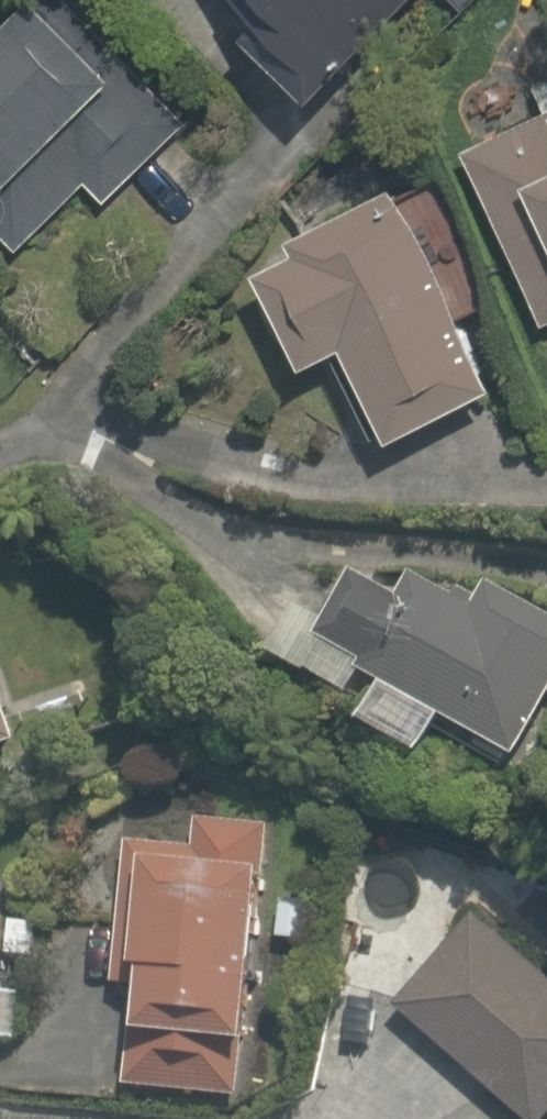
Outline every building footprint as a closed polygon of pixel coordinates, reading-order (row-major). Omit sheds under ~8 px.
[(193,114),(69,0),(45,0),(0,49),(0,213),(36,246),(93,184),(113,201),(193,114)] [(278,23),(257,48),(336,113),(430,0),(250,0),(278,23)] [(473,142),(546,304),(546,69),(527,78),(541,111),(473,142)] [(357,172),(299,202),(324,251),(281,273),(336,381),(377,360),(420,444),(524,390),(414,174),(370,196),(357,172)] [(517,765),(546,713),(546,606),(445,547),(417,595),(375,571),(306,688),(444,768),(464,734),(517,765)] [(39,749),(0,639),(0,763),(39,749)] [(287,1051),(293,947),(317,948),(319,902),(298,901),(301,837),(287,836),(288,820),(201,815),(200,840),(131,836),(122,1002),(136,1003),(131,1097),(261,1105),(264,1050),(287,1051)] [(10,888),(0,887),(0,1005),(10,888)] [(478,910),(395,1005),(525,1118),(546,1118),(546,971),(478,910)]
